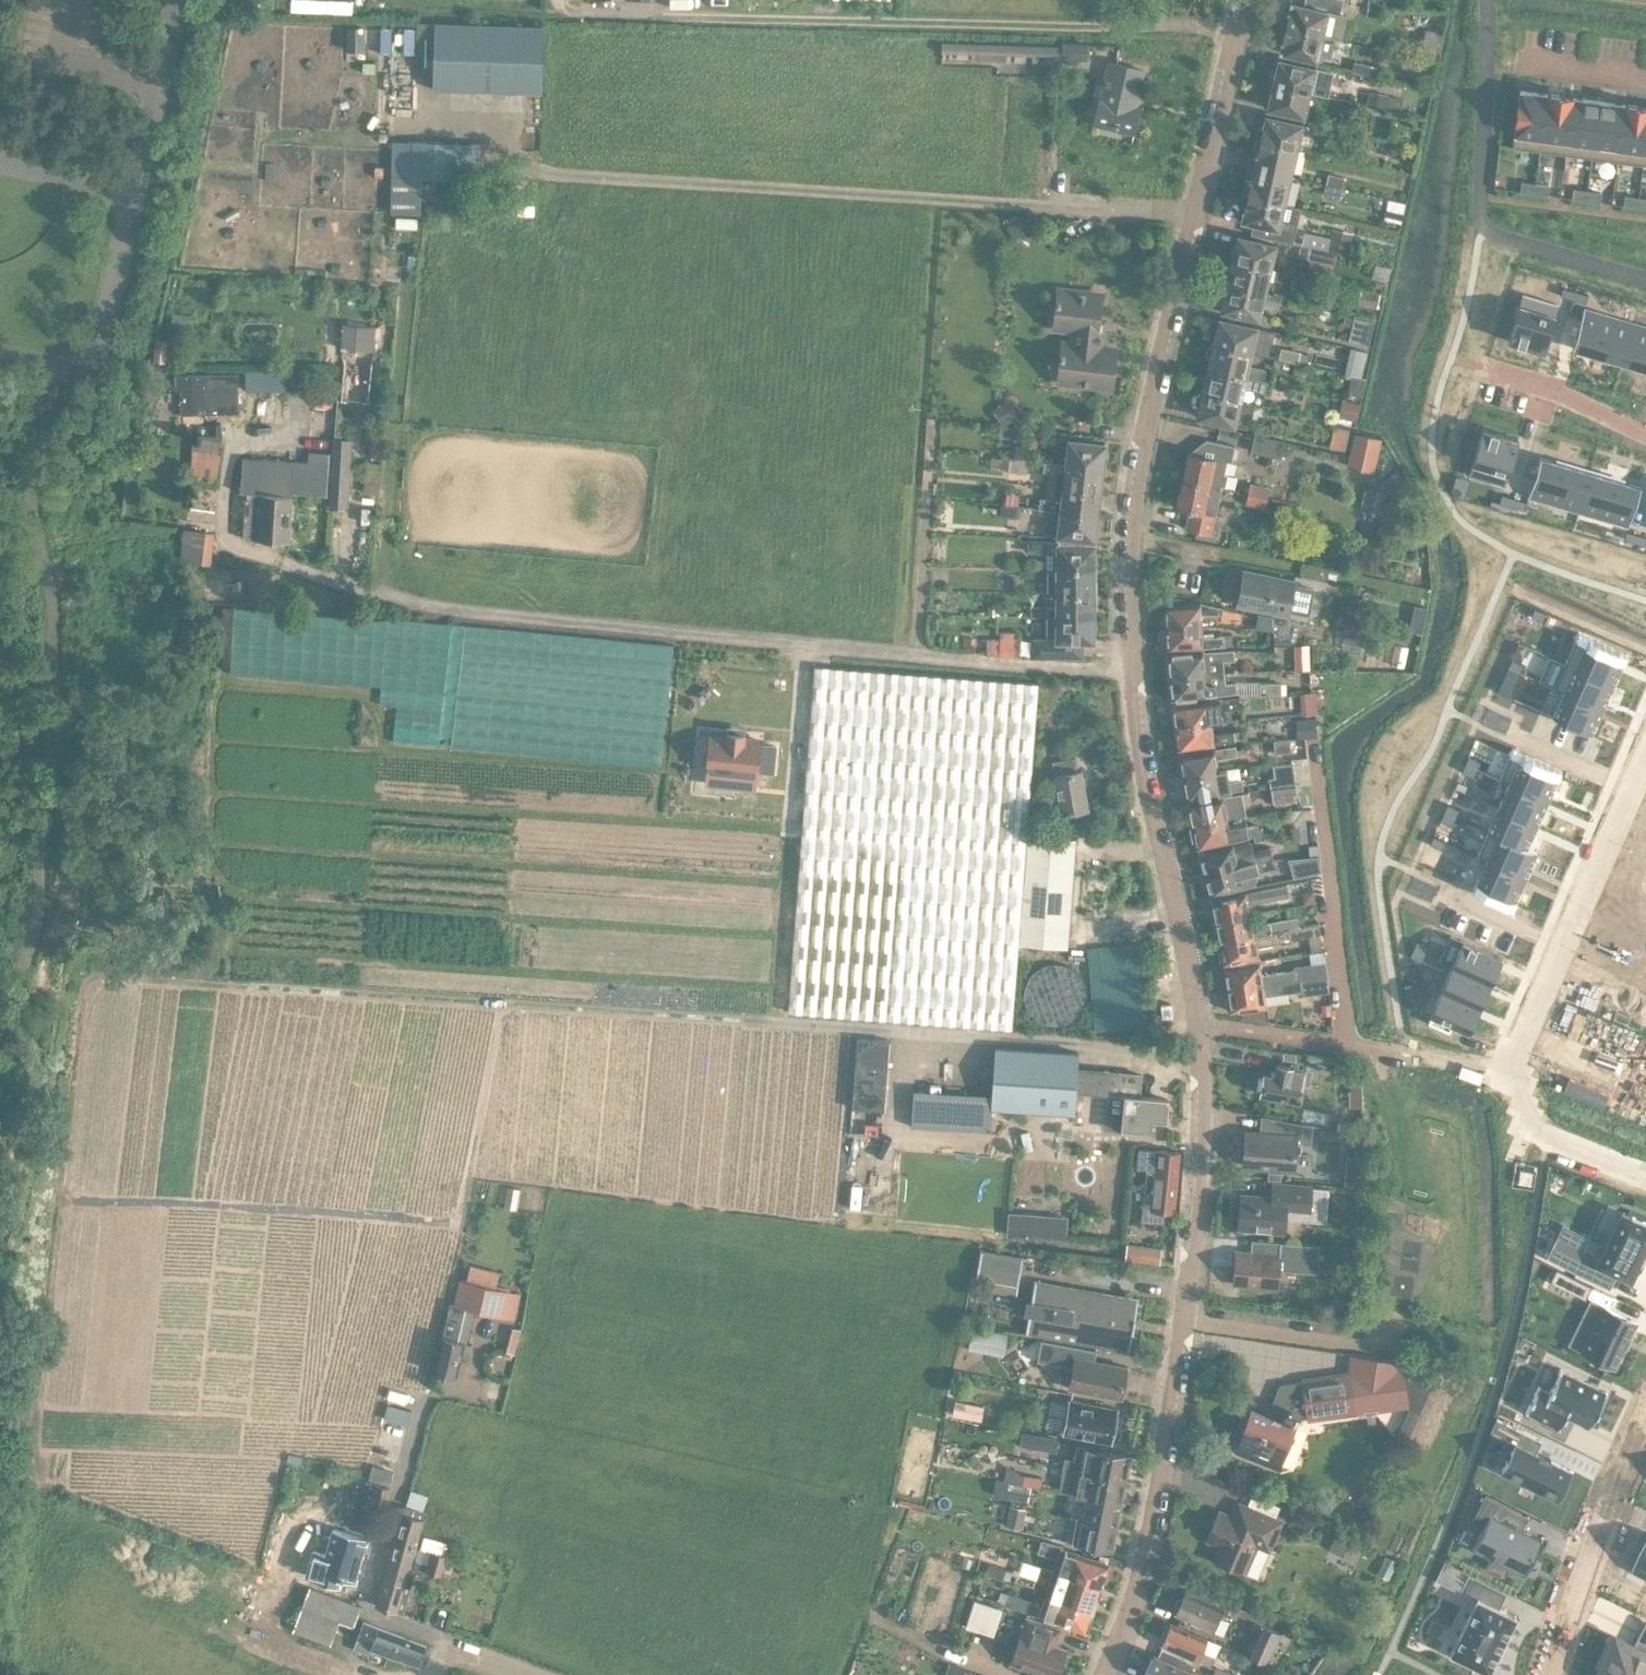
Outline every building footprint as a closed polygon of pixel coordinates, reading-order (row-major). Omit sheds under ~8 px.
[(1284,16),(1282,26),(1333,37),(1342,0),(1304,0),(1303,5),(1290,2),(1288,12),(1287,14),(1284,16)] [(542,91),(544,26),(434,22),(432,88),(542,91)] [(1333,37),(1282,26),(1280,36),(1282,39),(1281,41),(1282,41),(1279,51),(1316,59),(1316,58),(1320,59),(1324,56),(1329,57),(1333,37)] [(1442,34),(1427,30),(1422,50),(1437,54),(1442,34)] [(1088,42),(1064,41),(1063,56),(1063,61),(1088,61),(1088,42)] [(942,42),(941,52),(973,53),(973,58),(1005,60),(1005,54),(1060,57),(1061,46),(942,42)] [(1272,70),(1269,82),(1309,91),(1325,95),(1331,71),(1314,68),(1314,67),(1278,58),(1275,69),(1272,70)] [(1378,77),(1380,66),(1355,60),(1352,71),(1378,77)] [(1133,103),(1134,99),(1135,98),(1142,69),(1109,61),(1101,98),(1099,97),(1093,123),(1115,128),(1116,125),(1133,129),(1132,132),(1134,132),(1139,107),(1134,105),(1134,104),(1133,103)] [(1267,107),(1303,116),(1309,91),(1269,82),(1266,94),(1269,97),(1267,107)] [(1367,102),(1400,109),(1403,96),(1370,89),(1367,102)] [(1512,147),(1539,150),(1546,93),(1519,90),(1512,147)] [(1539,150),(1565,154),(1572,97),(1546,93),(1539,150)] [(1598,100),(1572,97),(1565,154),(1590,157),(1598,100)] [(1590,157),(1616,161),(1624,104),(1598,100),(1590,157)] [(1624,104),(1616,161),(1642,164),(1645,135),(1645,106),(1624,104)] [(1262,127),(1258,128),(1256,138),(1296,148),(1309,151),(1313,130),(1310,129),(1307,124),(1265,114),(1263,125),(1262,125),(1262,127)] [(1355,121),(1342,118),(1340,127),(1353,130),(1355,121)] [(1357,121),(1353,141),(1362,143),(1366,123),(1357,121)] [(1340,127),(1337,137),(1351,140),(1353,130),(1340,127)] [(1272,168),(1290,172),(1296,148),(1256,138),(1253,148),(1256,151),(1256,153),(1254,163),(1252,171),(1270,175),(1272,168)] [(391,212),(419,213),(420,177),(456,177),(482,178),(483,143),(457,142),(413,141),(412,141),(393,140),(391,212)] [(1243,194),(1283,203),(1290,172),(1272,168),(1270,175),(1252,171),(1250,181),(1249,181),(1249,183),(1245,184),(1243,194)] [(1328,174),(1326,184),(1340,187),(1342,177),(1328,174)] [(1533,193),(1534,183),(1521,181),(1519,191),(1533,193)] [(1534,183),(1533,193),(1547,195),(1548,185),(1534,183)] [(1340,187),(1326,184),(1324,193),(1338,196),(1340,187)] [(1571,198),(1585,200),(1586,190),(1572,188),(1571,198)] [(1600,191),(1586,190),(1585,200),(1599,202),(1600,191)] [(1300,207),(1283,203),(1243,194),(1241,205),(1243,207),(1243,209),(1241,220),(1254,223),(1251,233),(1292,243),(1300,207)] [(1636,207),(1638,196),(1624,195),(1623,205),(1636,207)] [(1645,208),(1645,198),(1638,196),(1636,207),(1645,208)] [(1385,220),(1399,223),(1404,203),(1390,200),(1385,220)] [(1007,226),(1014,237),(1028,228),(1021,217),(1007,226)] [(1230,258),(1232,258),(1232,260),(1269,268),(1274,244),(1237,235),(1235,247),(1232,246),(1230,258)] [(1336,251),(1346,253),(1349,239),(1329,235),(1327,249),(1336,251)] [(1333,263),(1336,251),(1327,249),(1298,243),(1296,255),(1333,263)] [(1227,282),(1226,284),(1263,292),(1267,277),(1293,283),(1295,273),(1269,268),(1232,260),(1229,271),(1227,270),(1224,282),(1227,282)] [(1374,277),(1386,280),(1389,268),(1377,266),(1374,277)] [(1221,307),(1221,309),(1258,318),(1261,304),(1277,307),(1278,303),(1288,305),(1289,298),(1263,292),(1226,284),(1224,295),(1222,294),(1219,296),(1217,303),(1219,306),(1221,307)] [(1572,298),(1574,290),(1562,286),(1559,295),(1572,298)] [(1074,329),(1073,334),(1096,337),(1101,337),(1102,330),(1096,330),(1101,294),(1057,288),(1053,327),(1074,329)] [(1587,293),(1574,290),(1572,298),(1585,302),(1587,293)] [(1379,295),(1363,291),(1361,303),(1377,306),(1379,295)] [(1544,350),(1558,305),(1521,294),(1509,340),(1544,350)] [(1622,361),(1645,369),(1645,304),(1639,302),(1633,322),(1622,361)] [(1583,307),(1571,347),(1622,361),(1633,322),(1600,312),(1583,307)] [(1353,316),(1348,340),(1367,344),(1372,321),(1353,316)] [(1213,341),(1213,343),(1250,351),(1253,337),(1264,339),(1266,329),(1219,318),(1216,329),(1214,328),(1211,330),(1209,337),(1211,340),(1213,341)] [(343,324),(341,342),(340,364),(343,364),(340,399),(359,401),(359,395),(367,396),(369,371),(362,370),(364,347),(373,348),(375,327),(343,324)] [(1096,337),(1073,334),(1072,343),(1061,342),(1057,380),(1111,387),(1115,348),(1095,346),(1096,337)] [(156,337),(154,360),(163,361),(165,338),(156,337)] [(1247,366),(1250,351),(1213,343),(1212,345),(1210,344),(1207,346),(1206,353),(1208,356),(1210,356),(1207,367),(1262,379),(1264,370),(1247,366)] [(1365,351),(1350,347),(1344,373),(1359,377),(1365,351)] [(1309,354),(1282,348),(1279,358),(1307,364),(1309,354)] [(1266,380),(1262,379),(1207,367),(1205,377),(1203,377),(1200,379),(1198,385),(1200,389),(1202,389),(1202,391),(1239,400),(1242,386),(1263,391),(1266,380)] [(152,368),(148,387),(161,390),(165,371),(152,368)] [(238,412),(238,373),(174,374),(174,389),(180,389),(180,414),(238,412)] [(1352,377),(1348,393),(1360,396),(1364,380),(1352,377)] [(336,384),(312,383),(307,462),(331,463),(336,384)] [(1253,406),(1252,402),(1239,400),(1202,391),(1202,393),(1199,393),(1196,395),(1195,401),(1197,405),(1199,405),(1196,416),(1246,427),(1248,418),(1251,415),(1253,406)] [(993,413),(1003,427),(1019,415),(1008,401),(993,413)] [(1354,420),(1358,404),(1346,401),(1342,417),(1354,420)] [(1332,448),(1345,451),(1350,430),(1338,427),(1332,448)] [(1503,483),(1518,438),(1481,427),(1469,473),(1503,483)] [(1249,449),(1280,456),(1283,440),(1253,433),(1249,449)] [(1380,438),(1355,433),(1347,465),(1373,471),(1380,438)] [(191,473),(215,475),(217,441),(193,439),(191,473)] [(333,439),(329,505),(347,507),(351,440),(333,439)] [(1103,454),(1104,443),(1068,439),(1066,463),(1102,467),(1102,466),(1105,464),(1105,456),(1103,454)] [(1188,451),(1182,478),(1221,487),(1221,485),(1225,486),(1228,474),(1224,473),(1227,461),(1231,462),(1234,446),(1206,439),(1202,454),(1189,451),(1188,451)] [(1015,446),(1014,457),(1028,459),(1029,447),(1015,446)] [(1007,471),(1026,473),(1028,459),(1014,457),(1009,456),(1007,471)] [(1539,456),(1527,496),(1544,501),(1576,510),(1577,510),(1589,471),(1539,456)] [(290,504),(291,493),(293,461),(242,458),(240,492),(247,492),(247,500),(258,501),(257,516),(245,515),(244,528),(256,529),(256,538),(288,540),(290,512),(292,512),(292,504),(290,504)] [(331,463),(307,462),(293,461),(291,493),(329,496),(331,463)] [(1056,486),(1063,487),(1100,491),(1099,490),(1099,489),(1102,487),(1103,480),(1100,477),(1102,467),(1066,463),(1045,461),(1044,471),(1057,473),(1056,486)] [(1589,471),(1577,510),(1578,511),(1610,520),(1627,525),(1639,486),(1589,471)] [(1181,485),(1176,506),(1189,509),(1185,527),(1217,534),(1221,515),(1215,513),(1221,487),(1182,478),(1182,481),(1181,485)] [(1249,484),(1247,493),(1268,498),(1270,488),(1249,484)] [(1099,491),(1100,491),(1063,487),(1056,486),(1054,500),(1038,498),(1037,508),(1047,509),(1096,514),(1097,505),(1100,503),(1101,495),(1099,492),(1099,491)] [(1381,507),(1385,492),(1366,488),(1362,503),(1381,507)] [(1007,492),(1005,502),(1018,504),(1020,494),(1007,492)] [(1268,498),(1247,493),(1245,502),(1266,507),(1268,498)] [(1498,501),(1511,505),(1513,497),(1501,493),(1498,501)] [(1526,500),(1513,497),(1511,505),(1523,509),(1526,500)] [(1280,516),(1291,518),(1293,504),(1278,502),(1276,511),(1280,516)] [(1000,504),(999,516),(1016,517),(1017,506),(1000,504)] [(205,523),(207,510),(194,508),(192,521),(205,523)] [(1098,519),(1096,516),(1096,514),(1047,509),(1044,533),(1057,535),(1067,536),(1067,540),(1074,540),(1074,543),(1084,544),(1084,538),(1093,539),(1094,528),(1097,526),(1098,519)] [(1004,534),(1015,534),(1014,520),(1004,520),(1004,534)] [(185,530),(181,561),(201,564),(205,532),(185,530)] [(1624,538),(1636,542),(1638,533),(1626,530),(1624,538)] [(1636,542),(1645,545),(1645,536),(1638,533),(1636,542)] [(1057,567),(1093,568),(1093,566),(1096,564),(1096,557),(1093,554),(1093,544),(1084,544),(1074,543),(1074,540),(1067,540),(1067,536),(1057,535),(1057,541),(1027,541),(1027,550),(1046,550),(1046,553),(1046,567),(1057,567)] [(1033,567),(1020,567),(1020,576),(1033,576),(1033,567)] [(1096,580),(1093,577),(1093,568),(1057,567),(1046,567),(1046,591),(1057,591),(1094,591),(1093,591),(1093,590),(1096,588),(1096,580)] [(1243,570),(1236,603),(1288,614),(1288,610),(1308,614),(1313,588),(1294,584),(1295,581),(1243,570)] [(1002,590),(1012,590),(1012,576),(1002,576),(1002,590)] [(1056,616),(1056,615),(1093,615),(1093,606),(1095,603),(1095,596),(1093,593),(1093,592),(1094,591),(1057,591),(1057,606),(1030,605),(1029,615),(1047,616),(1056,616)] [(1241,612),(1199,602),(1164,604),(1165,611),(1163,615),(1163,620),(1165,624),(1166,627),(1201,625),(1200,613),(1222,614),(1222,617),(1240,616),(1241,612)] [(1414,603),(1410,628),(1420,630),(1424,605),(1414,603)] [(1530,615),(1542,620),(1545,612),(1533,607),(1530,615)] [(1093,617),(1093,615),(1056,615),(1056,616),(1047,616),(1046,639),(1034,639),(1034,656),(1082,656),(1082,640),(1093,640),(1093,629),(1095,627),(1095,619),(1093,617)] [(1362,633),(1365,621),(1347,617),(1344,629),(1362,633)] [(1201,637),(1201,625),(1166,627),(1166,629),(1164,629),(1164,640),(1166,640),(1167,648),(1202,647),(1232,645),(1231,635),(1223,635),(1201,637)] [(1597,648),(1619,658),(1624,647),(1602,637),(1597,648)] [(1001,654),(1002,641),(1002,639),(991,638),(990,654),(1001,654)] [(1564,662),(1612,684),(1623,659),(1619,658),(1575,638),(1564,662)] [(1018,655),(1018,642),(1002,641),(1001,654),(1018,655)] [(1308,642),(1293,642),(1293,655),(1308,654),(1308,642)] [(1518,642),(1514,653),(1521,656),(1526,646),(1518,642)] [(1167,675),(1169,675),(1169,676),(1223,671),(1222,659),(1233,658),(1232,648),(1224,649),(1202,651),(1167,654),(1168,661),(1165,661),(1167,675)] [(1507,667),(1519,672),(1523,663),(1511,658),(1507,667)] [(1553,686),(1602,708),(1612,684),(1564,662),(1553,686)] [(1026,834),(1038,682),(814,665),(788,1011),(1012,1028),(1018,943),(1067,946),(1075,837),(1026,834)] [(1519,672),(1507,667),(1497,690),(1512,696),(1522,673),(1519,672)] [(1225,683),(1223,671),(1169,676),(1169,678),(1167,678),(1168,692),(1171,692),(1171,698),(1236,692),(1235,682),(1225,683)] [(1281,693),(1281,682),(1260,683),(1260,693),(1281,693)] [(1096,711),(1096,710),(1096,706),(1095,701),(1091,694),(1088,692),(1083,688),(1074,686),(1071,686),(1065,687),(1057,692),(1053,697),(1051,701),(1049,709),(1050,714),(1051,719),(1055,726),(1062,731),(1065,732),(1071,733),(1080,732),(1084,731),(1088,728),(1092,724),(1094,720),(1096,716),(1096,711)] [(1602,708),(1553,686),(1553,687),(1563,691),(1552,715),(1591,733),(1602,708)] [(1301,690),(1302,713),(1314,713),(1316,712),(1314,689),(1310,690),(1301,690)] [(1174,724),(1175,726),(1210,721),(1231,719),(1229,707),(1238,706),(1236,695),(1172,704),(1173,711),(1171,716),(1172,720),(1174,724)] [(1297,717),(1298,737),(1315,736),(1314,716),(1297,717)] [(1210,721),(1175,726),(1175,728),(1174,733),(1174,737),(1177,741),(1178,748),(1213,743),(1234,740),(1234,738),(1242,737),(1241,729),(1211,734),(1210,721)] [(710,735),(707,769),(734,772),(733,785),(753,787),(755,769),(772,771),(775,745),(758,744),(758,739),(743,738),(743,733),(726,732),(725,736),(710,735)] [(1290,750),(1289,740),(1288,737),(1275,739),(1273,739),(1275,752),(1290,750)] [(1182,773),(1182,776),(1217,770),(1215,757),(1236,754),(1235,745),(1213,748),(1179,754),(1180,761),(1178,762),(1180,774),(1182,773)] [(1498,779),(1508,783),(1508,782),(1547,800),(1558,775),(1509,754),(1498,779)] [(1468,755),(1464,763),(1476,768),(1480,760),(1468,755)] [(1060,812),(1087,807),(1080,769),(1077,770),(1074,757),(1051,761),(1060,812)] [(1272,763),(1274,776),(1269,777),(1270,786),(1295,783),(1292,761),(1272,763)] [(1473,776),(1476,768),(1464,763),(1461,771),(1473,776)] [(1240,778),(1219,782),(1217,770),(1182,776),(1183,778),(1181,779),(1183,791),(1185,790),(1186,798),(1221,792),(1242,788),(1240,778)] [(1536,824),(1547,800),(1508,782),(1508,783),(1498,806),(1536,824)] [(1295,783),(1276,786),(1267,787),(1269,803),(1297,799),(1295,783)] [(1189,824),(1192,824),(1192,825),(1226,818),(1224,806),(1245,802),(1243,792),(1222,796),(1187,803),(1189,810),(1186,811),(1189,824)] [(1443,811),(1455,816),(1458,808),(1446,803),(1443,811)] [(1526,848),(1526,847),(1536,824),(1498,806),(1487,830),(1487,831),(1526,848)] [(1451,824),(1455,816),(1443,811),(1439,819),(1451,824)] [(1227,820),(1226,818),(1192,825),(1192,827),(1190,827),(1193,841),(1195,840),(1197,847),(1266,832),(1264,823),(1246,827),(1243,816),(1227,820)] [(1305,826),(1292,827),(1293,842),(1307,840),(1305,826)] [(1526,848),(1487,831),(1477,855),(1486,859),(1525,876),(1536,851),(1526,847),(1526,848)] [(1429,843),(1440,848),(1444,840),(1432,835),(1429,843)] [(1202,867),(1204,874),(1272,856),(1269,846),(1253,851),(1250,840),(1232,844),(1198,853),(1199,856),(1196,857),(1200,868),(1202,867)] [(1272,856),(1204,874),(1206,881),(1203,882),(1206,893),(1209,893),(1209,895),(1254,883),(1255,870),(1274,865),(1273,859),(1272,856)] [(1318,856),(1287,858),(1293,877),(1315,873),(1314,864),(1319,864),(1318,856)] [(1486,859),(1475,883),(1514,900),(1525,876),(1486,859)] [(1212,919),(1214,918),(1215,921),(1249,914),(1247,903),(1288,895),(1286,885),(1252,891),(1210,899),(1212,907),(1210,907),(1212,919)] [(1306,890),(1303,895),(1304,903),(1314,901),(1312,889),(1306,890)] [(1416,939),(1414,939),(1423,918),(1397,907),(1403,944),(1412,947),(1416,939)] [(1251,925),(1249,914),(1215,921),(1215,923),(1213,924),(1215,935),(1217,935),(1219,942),(1286,928),(1299,926),(1297,916),(1251,925)] [(1319,934),(1317,922),(1299,926),(1286,928),(1289,940),(1319,934)] [(1288,940),(1286,928),(1219,942),(1220,949),(1218,949),(1220,961),(1223,960),(1223,963),(1258,956),(1255,945),(1277,941),(1278,942),(1288,940)] [(1416,939),(1412,947),(1424,953),(1428,944),(1416,939)] [(1446,962),(1490,982),(1501,957),(1461,939),(1451,963),(1446,961),(1446,962)] [(1421,961),(1424,953),(1412,947),(1409,955),(1421,961)] [(1224,981),(1226,981),(1227,989),(1326,975),(1324,961),(1293,966),(1294,969),(1260,974),(1259,962),(1224,967),(1224,971),(1222,971),(1224,981)] [(1490,982),(1446,962),(1435,985),(1430,983),(1430,984),(1480,1006),(1490,982)] [(1329,990),(1326,975),(1227,989),(1228,997),(1226,997),(1227,1007),(1229,1007),(1230,1010),(1241,1009),(1242,1015),(1242,1017),(1267,1021),(1263,994),(1297,990),(1297,995),(1329,990)] [(1414,995),(1411,982),(1403,983),(1405,996),(1414,995)] [(1480,1006),(1430,984),(1419,1009),(1430,1014),(1427,1021),(1449,1030),(1452,1023),(1469,1031),(1480,1006)] [(1329,1004),(1321,1004),(1322,1015),(1330,1014),(1329,1004)] [(1074,1113),(1075,1090),(1077,1068),(1078,1051),(995,1045),(992,1094),(991,1107),(1074,1113)] [(1295,1060),(1296,1052),(1283,1051),(1282,1058),(1295,1060)] [(1309,1084),(1311,1070),(1276,1063),(1275,1069),(1270,1068),(1269,1074),(1263,1073),(1262,1076),(1259,1076),(1257,1088),(1260,1089),(1259,1092),(1299,1100),(1302,1083),(1309,1084)] [(855,1067),(851,1107),(884,1110),(887,1070),(855,1067)] [(1078,1068),(1075,1090),(1085,1091),(1088,1069),(1078,1068)] [(1110,1072),(1108,1093),(1125,1095),(1122,1129),(1152,1132),(1154,1117),(1165,1118),(1166,1099),(1138,1096),(1140,1081),(1140,1075),(1110,1072)] [(1355,1076),(1351,1076),(1352,1106),(1362,1106),(1361,1075),(1355,1076)] [(989,1127),(991,1091),(914,1087),(913,1124),(989,1127)] [(1269,1133),(1245,1132),(1243,1164),(1293,1168),(1295,1142),(1310,1143),(1312,1125),(1271,1117),(1269,1133)] [(1516,1137),(1512,1149),(1524,1154),(1528,1142),(1516,1137)] [(1136,1167),(1146,1168),(1146,1167),(1178,1170),(1180,1151),(1138,1147),(1136,1167)] [(1344,1184),(1358,1185),(1360,1158),(1346,1157),(1344,1184)] [(1164,1211),(1173,1212),(1178,1170),(1146,1167),(1146,1168),(1141,1219),(1163,1221),(1164,1211)] [(1268,1172),(1267,1179),(1280,1180),(1280,1173),(1268,1172)] [(1271,1196),(1240,1194),(1238,1226),(1283,1230),(1285,1208),(1309,1210),(1311,1186),(1272,1183),(1271,1196)] [(1065,1238),(1067,1215),(1007,1211),(1006,1234),(1065,1238)] [(1605,1245),(1562,1224),(1554,1239),(1545,1257),(1609,1288),(1616,1273),(1629,1279),(1639,1260),(1645,1247),(1645,1245),(1645,1224),(1645,1223),(1631,1216),(1621,1212),(1605,1245)] [(1256,1253),(1236,1252),(1233,1282),(1257,1284),(1257,1288),(1277,1290),(1278,1268),(1316,1271),(1318,1245),(1257,1240),(1256,1253)] [(1159,1262),(1161,1248),(1126,1244),(1124,1258),(1159,1262)] [(980,1250),(975,1279),(989,1281),(1018,1286),(1023,1258),(980,1250)] [(450,1302),(433,1370),(455,1375),(463,1341),(465,1341),(473,1309),(513,1318),(520,1293),(496,1287),(499,1273),(469,1266),(466,1280),(459,1278),(453,1302),(450,1302)] [(1549,1281),(1584,1299),(1591,1285),(1556,1268),(1549,1281)] [(1138,1297),(1137,1297),(1137,1298),(1036,1281),(1037,1279),(1035,1279),(1026,1333),(1027,1333),(1027,1332),(1127,1350),(1127,1351),(1128,1351),(1138,1297)] [(1602,1308),(1581,1350),(1614,1366),(1636,1322),(1603,1306),(1602,1307),(1602,1308)] [(971,1327),(971,1348),(1005,1349),(1006,1329),(971,1327)] [(1069,1387),(1120,1397),(1126,1366),(1094,1360),(1096,1349),(1040,1339),(1036,1360),(1072,1367),(1069,1387)] [(1279,1384),(1271,1402),(1272,1402),(1267,1415),(1251,1409),(1237,1444),(1257,1451),(1254,1457),(1255,1458),(1257,1454),(1278,1463),(1277,1466),(1278,1467),(1294,1426),(1293,1425),(1296,1418),(1308,1417),(1308,1418),(1330,1415),(1329,1413),(1352,1410),(1353,1412),(1407,1404),(1401,1362),(1351,1355),(1348,1373),(1302,1379),(1303,1380),(1279,1384)] [(1589,1427),(1606,1391),(1605,1390),(1604,1391),(1561,1370),(1561,1369),(1559,1368),(1548,1391),(1539,1386),(1537,1385),(1524,1411),(1526,1412),(1527,1411),(1558,1426),(1557,1427),(1559,1428),(1566,1414),(1588,1425),(1587,1426),(1589,1427)] [(985,1404),(957,1398),(954,1413),(982,1419),(985,1404)] [(1061,1432),(1111,1442),(1118,1408),(1067,1399),(1061,1432)] [(389,1402),(375,1449),(398,1456),(412,1408),(389,1402)] [(1496,1418),(1490,1431),(1514,1442),(1501,1468),(1554,1494),(1568,1468),(1534,1451),(1540,1439),(1496,1418)] [(1022,1437),(1027,1433),(1028,1428),(1019,1426),(1018,1436),(1022,1437)] [(1058,1438),(1039,1434),(1037,1447),(1056,1450),(1058,1438)] [(1089,1471),(1125,1478),(1127,1468),(1129,1466),(1130,1460),(1129,1457),(1129,1454),(1094,1447),(1077,1444),(1074,1459),(1064,1457),(1062,1466),(1075,1469),(1089,1471)] [(371,1465),(368,1478),(388,1484),(392,1471),(371,1465)] [(1034,1485),(1036,1473),(1010,1467),(1007,1479),(1034,1485)] [(1124,1481),(1125,1478),(1089,1471),(1075,1469),(1070,1492),(1084,1495),(1120,1502),(1122,1491),(1125,1489),(1126,1484),(1124,1481)] [(1008,1496),(1027,1499),(1030,1484),(1011,1481),(1008,1496)] [(375,1483),(370,1501),(385,1506),(385,1505),(390,1487),(375,1483)] [(1084,1495),(1080,1518),(1115,1526),(1116,1523),(1118,1521),(1119,1516),(1118,1513),(1120,1502),(1084,1495)] [(1526,1515),(1483,1495),(1471,1522),(1482,1527),(1472,1548),(1490,1557),(1486,1566),(1504,1575),(1509,1565),(1524,1573),(1541,1539),(1519,1528),(1526,1515)] [(398,1524),(388,1558),(409,1564),(424,1510),(403,1504),(403,1507),(398,1506),(393,1523),(398,1524)] [(1011,1506),(1007,1525),(1024,1528),(1027,1509),(1011,1506)] [(1218,1510),(1206,1538),(1220,1544),(1214,1558),(1242,1571),(1243,1569),(1245,1570),(1255,1575),(1266,1550),(1267,1548),(1268,1548),(1280,1520),(1246,1506),(1246,1507),(1240,1520),(1218,1510)] [(1113,1536),(1115,1526),(1080,1518),(1069,1516),(1064,1540),(1110,1550),(1111,1547),(1113,1548),(1115,1536),(1113,1536)] [(321,1553),(312,1577),(337,1587),(341,1578),(359,1585),(375,1544),(341,1532),(332,1557),(321,1553)] [(1053,1568),(1066,1573),(1100,1584),(1100,1583),(1102,1583),(1106,1572),(1104,1571),(1107,1564),(1061,1548),(1062,1545),(1041,1539),(1037,1552),(1057,1558),(1053,1568)] [(1636,1561),(1645,1566),(1645,1541),(1636,1561)] [(413,1565),(409,1564),(388,1558),(375,1604),(403,1612),(413,1573),(425,1577),(427,1569),(441,1573),(446,1554),(431,1550),(428,1563),(414,1559),(413,1565)] [(1010,1578),(1013,1570),(997,1564),(994,1572),(1010,1578)] [(1059,1596),(1058,1598),(1091,1609),(1094,1602),(1096,1600),(1098,1595),(1097,1592),(1100,1584),(1066,1573),(1053,1568),(1042,1565),(1039,1574),(1050,1577),(1046,1589),(1060,1594),(1059,1596)] [(1450,1649),(1449,1651),(1451,1653),(1452,1652),(1486,1669),(1486,1670),(1488,1671),(1489,1669),(1489,1668),(1498,1649),(1498,1650),(1505,1636),(1514,1617),(1515,1615),(1513,1614),(1497,1607),(1504,1593),(1468,1575),(1460,1590),(1476,1598),(1451,1650),(1450,1649)] [(360,1606),(308,1587),(301,1606),(353,1626),(360,1606)] [(1175,1610),(1174,1612),(1212,1629),(1218,1615),(1224,1618),(1228,1607),(1185,1588),(1181,1598),(1176,1599),(1173,1606),(1175,1610)] [(1093,1612),(1091,1611),(1091,1609),(1058,1598),(1058,1600),(1044,1595),(1040,1606),(1029,1599),(1009,1593),(1006,1604),(1085,1630),(1087,1622),(1089,1622),(1093,1612)] [(965,1625),(994,1634),(1003,1609),(974,1599),(965,1625)] [(1050,1674),(1056,1674),(1065,1648),(1055,1644),(1061,1628),(1026,1616),(1011,1662),(1050,1674)] [(370,1647),(418,1664),(426,1645),(378,1626),(363,1621),(353,1647),(368,1653),(370,1647)] [(1281,1631),(1260,1621),(1246,1653),(1266,1663),(1281,1631)] [(1164,1636),(1160,1644),(1209,1666),(1214,1656),(1201,1650),(1206,1638),(1170,1622),(1168,1625),(1166,1624),(1161,1634),(1164,1636)] [(1631,1646),(1615,1638),(1597,1674),(1645,1674),(1645,1628),(1636,1648),(1631,1646)] [(1194,1671),(1153,1653),(1143,1674),(1192,1674),(1194,1671)] [(947,1661),(942,1674),(957,1674),(961,1666),(947,1661)] [(350,1674),(381,1674),(358,1662),(350,1674)]
